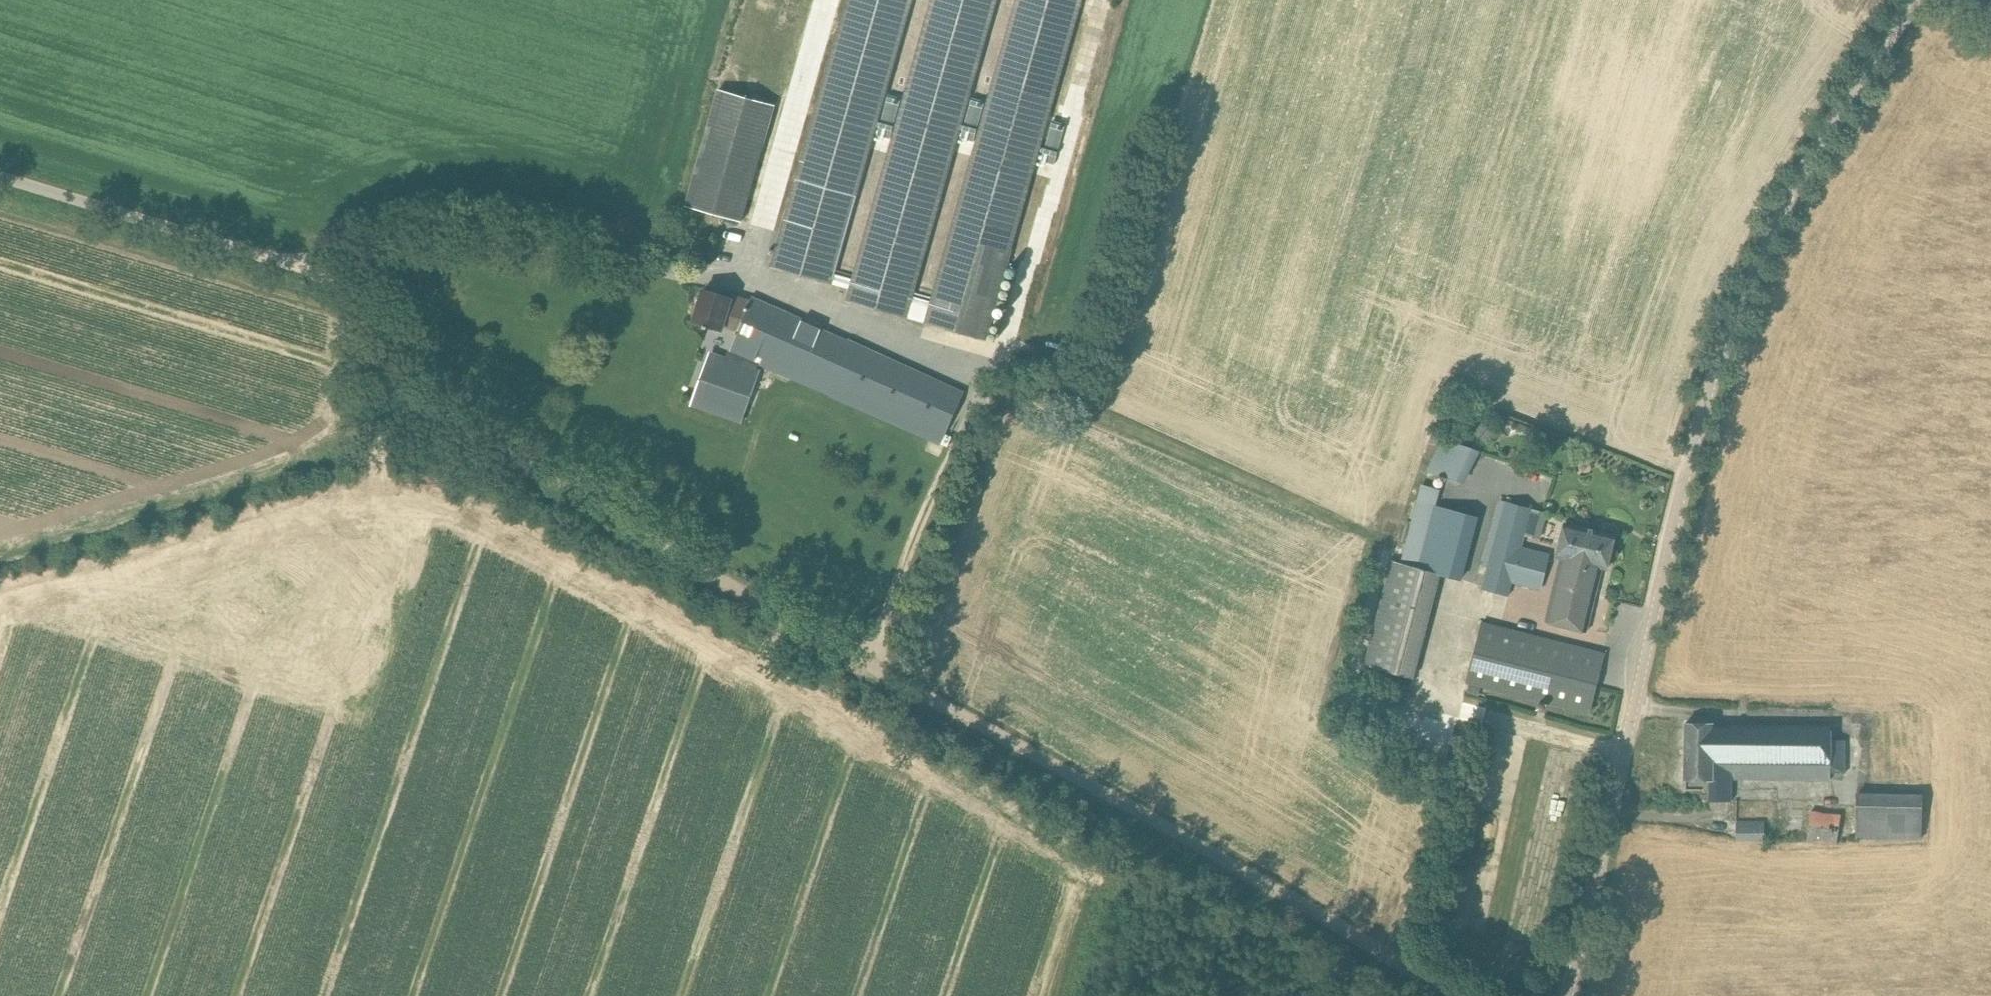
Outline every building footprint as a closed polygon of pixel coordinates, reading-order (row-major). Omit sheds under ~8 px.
[(771,266),(851,288),(848,299),(847,299),(847,300),(986,339),(1084,0),(1018,0),(929,303),(911,298),(999,0),(932,0),(850,280),(832,274),(913,0),(848,0),(773,265),(772,265),(771,266)] [(720,89),(687,206),(742,221),(775,104),(720,89)] [(674,243),(665,241),(662,253),(670,256),(674,243)] [(733,298),(723,295),(704,289),(694,321),(705,324),(704,327),(708,328),(709,325),(723,330),(724,326),(733,329),(737,317),(743,319),(731,350),(752,358),(749,366),(718,355),(699,407),(742,422),(761,370),(757,369),(762,357),(823,384),(820,391),(941,444),(964,393),(752,296),(748,307),(731,302),(733,298)] [(1466,484),(1481,450),(1444,434),(1429,468),(1466,484)] [(1414,678),(1442,574),(1462,580),(1479,517),(1437,506),(1441,489),(1423,485),(1402,563),(1393,561),(1366,665),(1414,678)] [(1513,582),(1542,589),(1550,553),(1523,546),(1533,508),(1499,499),(1482,564),(1488,565),(1482,589),(1510,596),(1513,582)] [(1615,535),(1596,530),(1566,523),(1558,557),(1561,558),(1546,621),(1587,632),(1603,567),(1607,569),(1615,535)] [(1605,653),(1585,648),(1483,622),(1468,682),(1589,713),(1605,653)] [(1714,723),(1706,723),(1686,723),(1685,779),(1710,779),(1710,800),(1732,801),(1732,778),(1832,779),(1832,772),(1847,772),(1847,739),(1832,739),(1832,724),(1714,724),(1714,723)] [(1924,839),(1925,792),(1858,791),(1857,838),(1924,839)] [(1837,844),(1841,814),(1811,811),(1808,840),(1837,844)] [(1765,838),(1765,821),(1736,821),(1736,838),(1765,838)]
